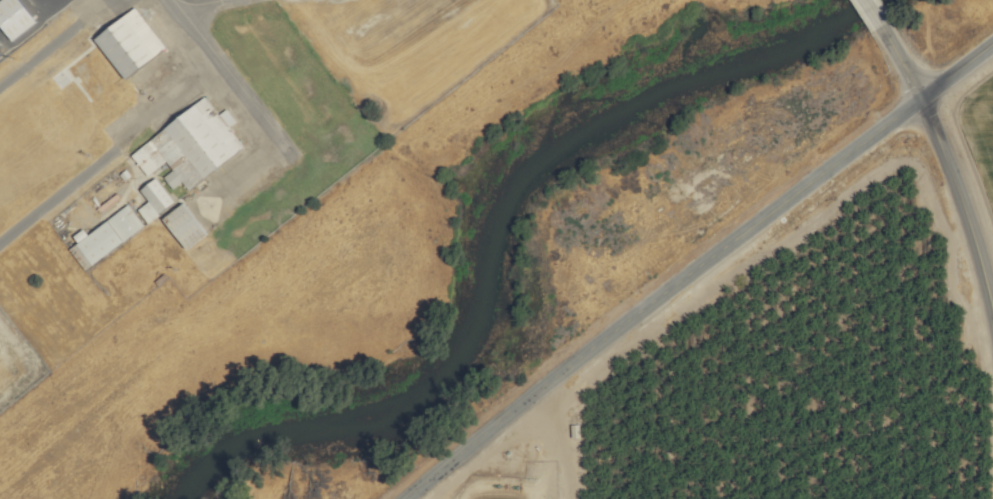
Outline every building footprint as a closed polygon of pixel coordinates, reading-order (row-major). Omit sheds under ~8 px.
[(16,0),(0,0),(0,29),(10,41),(34,21),(16,0)] [(90,39),(122,79),(163,46),(132,6),(90,39)] [(127,152),(144,176),(162,162),(167,169),(160,175),(170,189),(180,181),(185,189),(242,147),(227,126),(233,121),(224,108),(216,114),(204,97),(127,152)] [(135,209),(144,222),(172,203),(155,177),(137,188),(146,202),(135,209)] [(159,220),(184,249),(204,232),(179,202),(159,220)] [(66,247),(81,269),(142,226),(127,204),(66,247)] [(578,437),(578,424),(569,425),(570,437),(578,437)]
